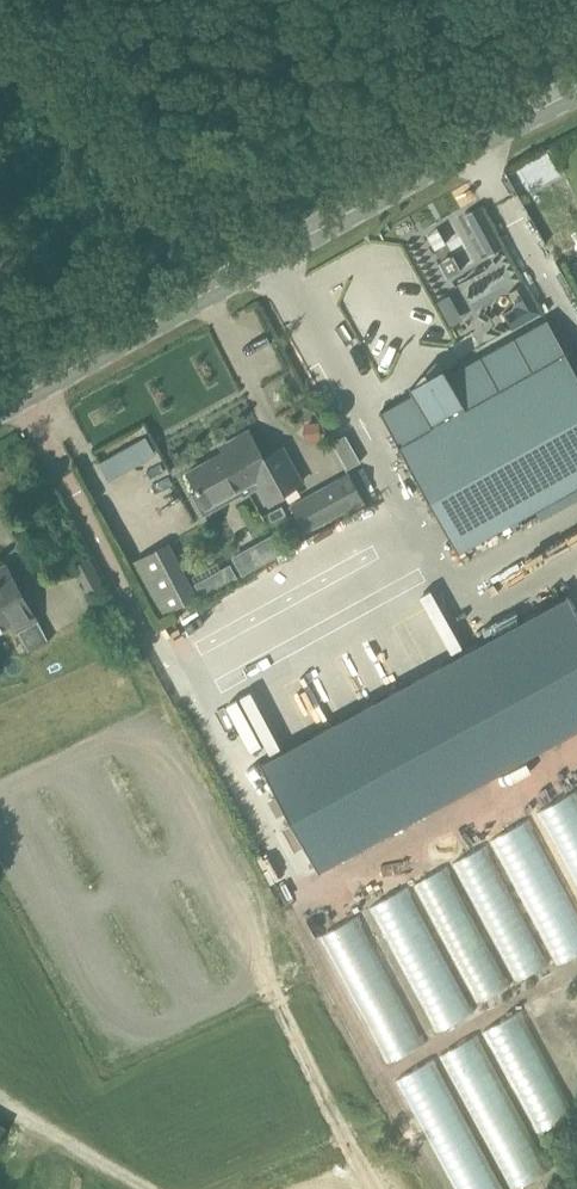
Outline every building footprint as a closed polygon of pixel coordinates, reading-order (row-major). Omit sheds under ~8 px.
[(458,551),(576,484),(576,373),(547,319),(381,412),(458,551)] [(249,431),(231,441),(234,447),(189,472),(208,506),(271,470),(262,493),(267,502),(302,482),(282,447),(264,457),(249,431)] [(307,530),(353,504),(339,479),(293,504),(307,530)] [(273,534),(233,556),(242,574),(283,551),(273,534)] [(195,596),(167,543),(131,563),(159,615),(195,596)] [(73,568),(82,588),(97,582),(88,561),(73,568)] [(201,596),(237,577),(230,564),(195,584),(201,596)] [(20,627),(0,583),(0,636),(20,627)] [(576,728),(576,613),(568,595),(260,763),(318,869),(576,728)] [(15,654),(43,700),(104,662),(76,616),(15,654)] [(480,782),(487,799),(501,794),(494,776),(480,782)] [(435,832),(507,981),(536,967),(493,877),(505,871),(549,963),(576,950),(576,939),(508,796),(435,832)] [(492,988),(429,840),(403,851),(465,999),(492,988)] [(455,1016),(387,863),(359,875),(427,1029),(455,1016)] [(339,889),(309,902),(380,1059),(409,1046),(339,889)]
